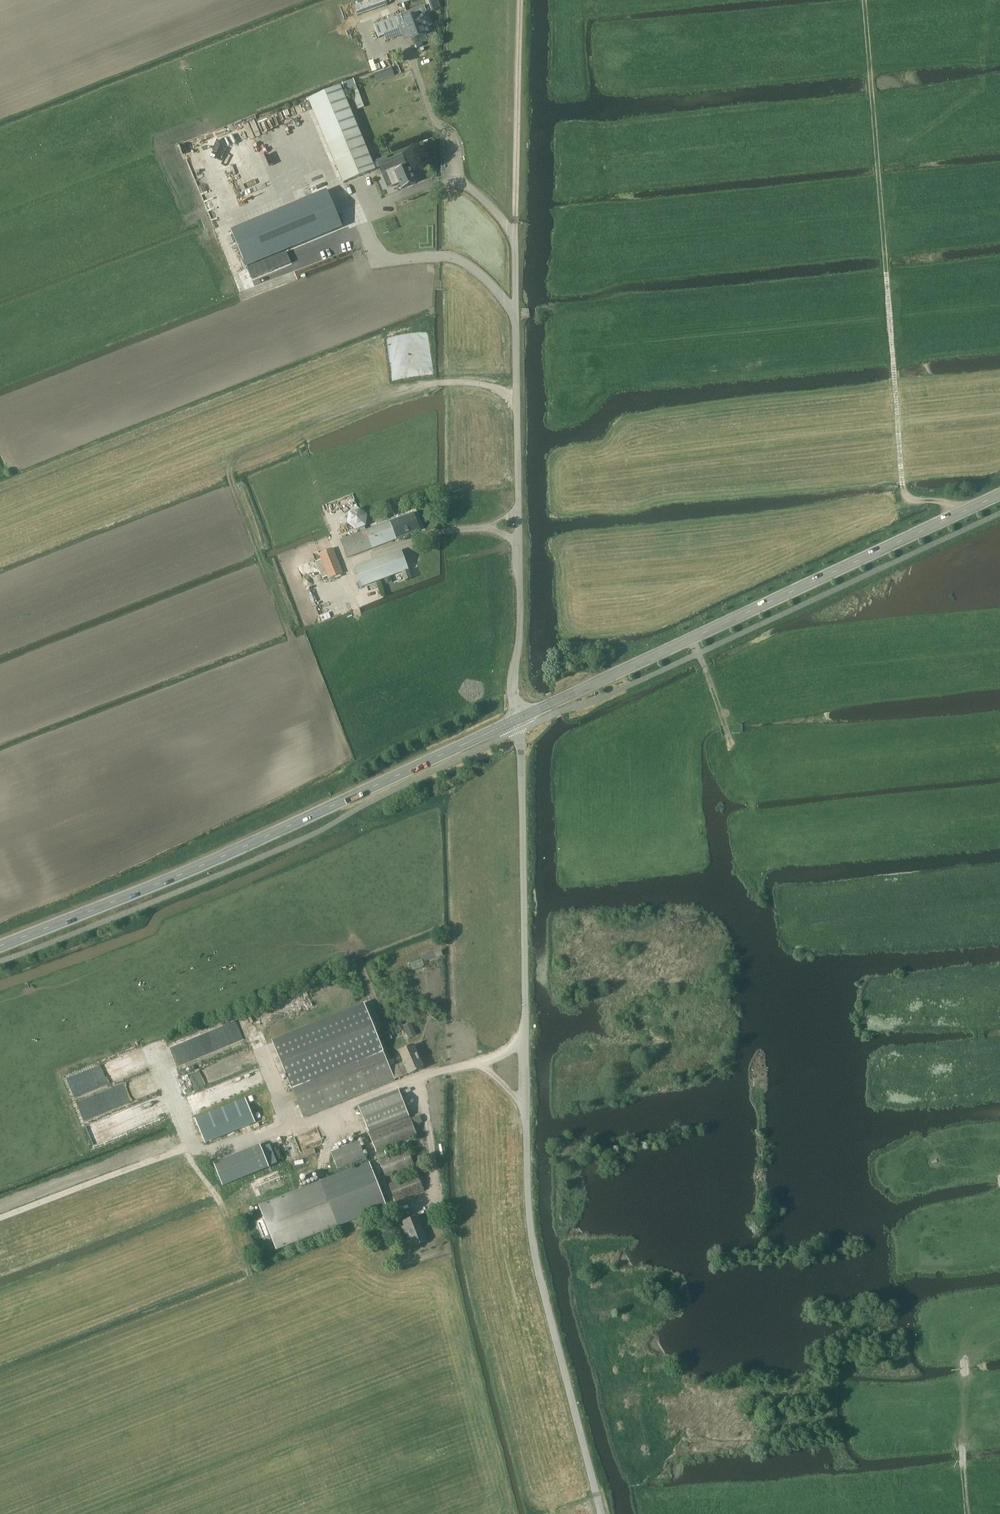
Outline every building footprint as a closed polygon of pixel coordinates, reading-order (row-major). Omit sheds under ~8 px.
[(386,0),(355,0),(352,1),(357,16),(387,5),(386,0)] [(438,2),(429,5),(432,12),(441,9),(438,2)] [(402,33),(404,39),(410,37),(412,43),(428,37),(426,30),(434,27),(428,14),(422,16),(420,14),(404,20),(406,27),(404,28),(405,32),(402,33)] [(377,81),(395,74),(393,66),(374,72),(377,81)] [(342,83),(343,84),(347,95),(349,95),(355,111),(364,107),(353,80),(353,79),(342,83)] [(308,100),(343,183),(375,170),(341,87),(308,100)] [(406,163),(402,155),(388,160),(387,157),(377,161),(382,173),(391,170),(396,182),(402,180),(405,188),(417,184),(409,165),(402,168),(401,165),(406,163)] [(327,190),(231,230),(247,267),(343,227),(327,190)] [(361,532),(341,540),(347,558),(397,539),(396,538),(419,529),(413,514),(402,518),(395,521),(392,522),(391,521),(366,530),(365,527),(366,526),(368,515),(359,508),(349,512),(347,523),(358,530),(360,529),(361,532)] [(329,579),(344,573),(333,548),(319,554),(329,579)] [(356,568),(355,569),(362,587),(408,569),(400,551),(356,568)] [(405,581),(412,578),(409,571),(403,574),(405,581)] [(425,958),(443,954),(442,950),(424,954),(425,958)] [(411,961),(413,967),(425,964),(423,957),(411,961)] [(363,1003),(272,1040),(289,1080),(292,1088),(383,1051),(379,1044),(363,1003)] [(409,1036),(417,1033),(412,1020),(403,1024),(409,1036)] [(383,1051),(292,1088),(303,1117),(394,1080),(394,1079),(410,1073),(410,1074),(422,1069),(413,1045),(400,1051),(405,1062),(389,1068),(383,1051)] [(376,1152),(417,1136),(399,1089),(358,1106),(376,1152)] [(245,1113),(243,1110),(249,1107),(245,1098),(239,1100),(195,1118),(205,1141),(249,1123),(255,1121),(251,1111),(245,1113)] [(414,1126),(419,1124),(416,1116),(411,1118),(414,1126)] [(337,1168),(366,1157),(359,1141),(331,1152),(337,1168)] [(260,1144),(213,1163),(223,1187),(270,1168),(260,1144)] [(386,1176),(414,1165),(408,1150),(380,1161),(386,1176)] [(259,1206),(265,1220),(258,1223),(264,1238),(271,1236),(277,1250),(338,1226),(387,1207),(369,1162),(320,1182),(259,1206)] [(396,1202),(424,1190),(417,1174),(389,1185),(396,1202)] [(427,1241),(417,1217),(403,1223),(405,1227),(402,1228),(407,1240),(410,1239),(413,1247),(427,1241)]
